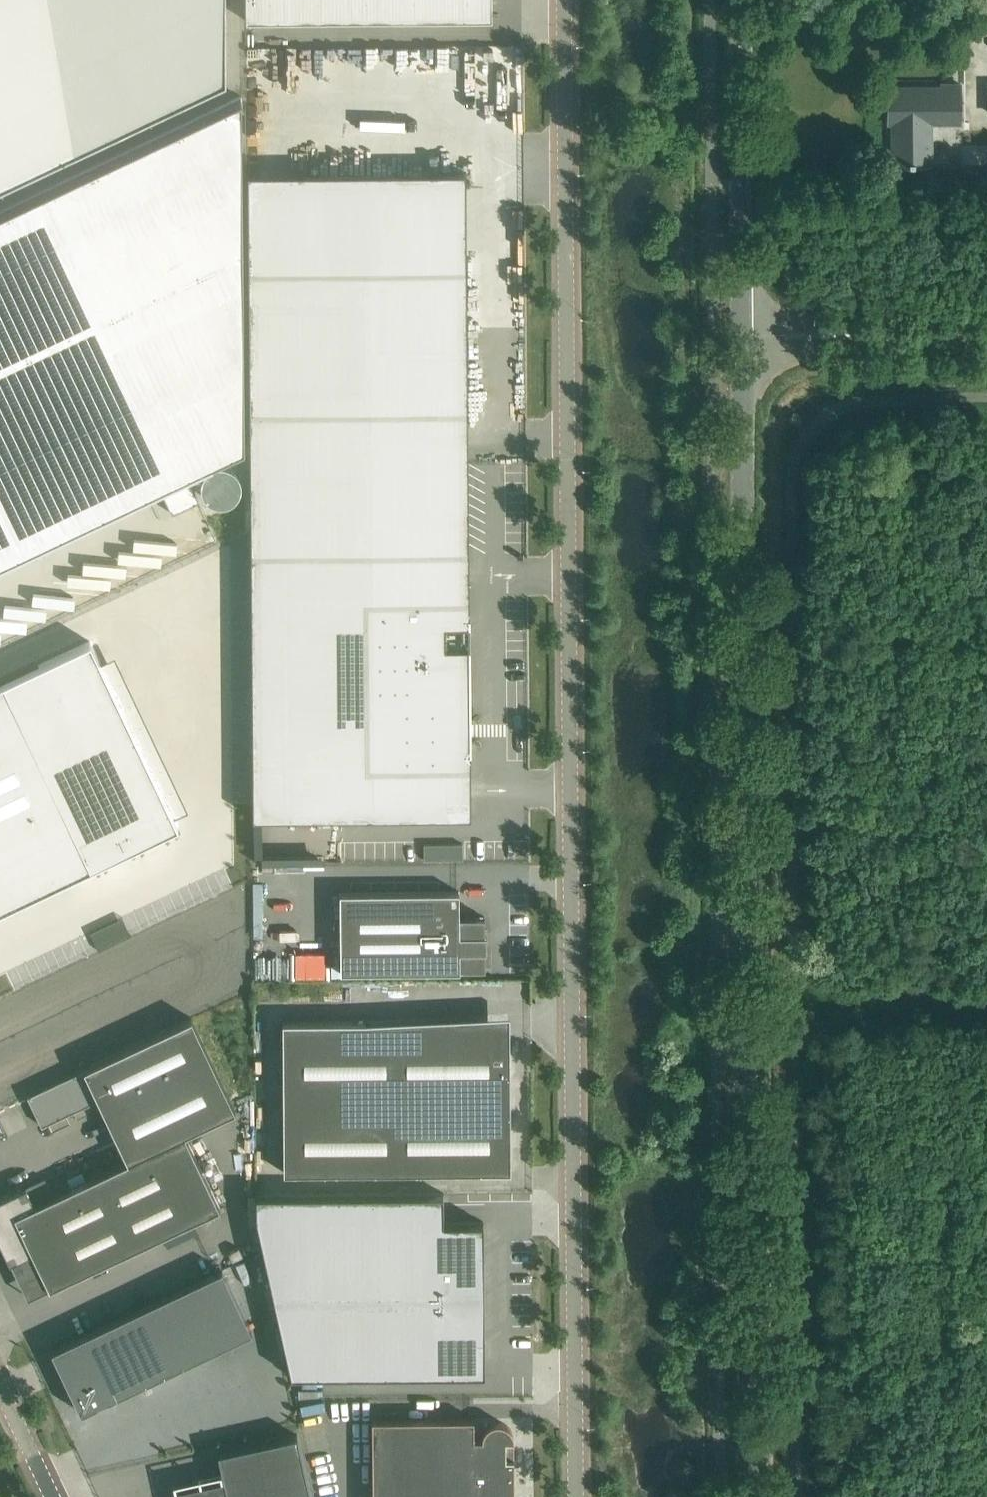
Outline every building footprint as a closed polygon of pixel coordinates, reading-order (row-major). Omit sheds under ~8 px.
[(226,79),(226,0),(0,0),(0,186),(226,79)] [(246,20),(492,18),(492,12),(485,12),(485,0),(246,0),(246,20)] [(942,86),(888,87),(888,113),(893,113),(893,120),(889,120),(889,122),(893,122),(893,164),(931,163),(931,122),(960,122),(960,83),(942,83),(942,86)] [(0,210),(0,561),(116,506),(160,486),(172,513),(200,500),(196,492),(187,473),(236,450),(245,446),(241,95),(0,210)] [(466,171),(448,171),(449,184),(466,185),(466,171)] [(467,268),(248,271),(253,817),(471,816),(467,268)] [(0,682),(0,895),(71,861),(76,872),(173,826),(86,642),(0,682)] [(424,859),(463,859),(463,842),(424,843),(424,859)] [(339,892),(340,972),(441,971),(441,969),(485,968),(485,951),(486,951),(486,934),(485,934),(485,916),(460,916),(459,891),(339,892)] [(117,919),(90,932),(98,950),(125,937),(117,919)] [(0,1198),(0,1241),(10,1262),(11,1262),(32,1252),(49,1287),(50,1288),(220,1207),(185,1134),(219,1118),(236,1110),(192,1017),(116,1053),(84,1068),(98,1099),(120,1144),(128,1161),(35,1205),(26,1186),(0,1198)] [(365,1021),(283,1021),(284,1172),(511,1171),(510,1045),(489,1039),(365,1040),(365,1021)] [(84,1068),(28,1095),(42,1125),(98,1099),(84,1068)] [(444,1193),(256,1194),(256,1216),(291,1375),(485,1373),(484,1221),(444,1222),(444,1193)] [(222,1268),(51,1350),(81,1412),(252,1331),(222,1268)] [(474,1438),(474,1418),(372,1419),(373,1496),(514,1496),(514,1439),(514,1438),(514,1437),(514,1435),(513,1432),(512,1429),(510,1427),(509,1426),(506,1424),(504,1423),(501,1422),(499,1422),(497,1422),(495,1422),(493,1423),(490,1424),(488,1426),(486,1427),(485,1428),(485,1429),(484,1431),(483,1432),(483,1433),(483,1435),(482,1438),(474,1438)] [(178,1488),(180,1496),(311,1496),(297,1434),(218,1452),(224,1478),(178,1488)]
